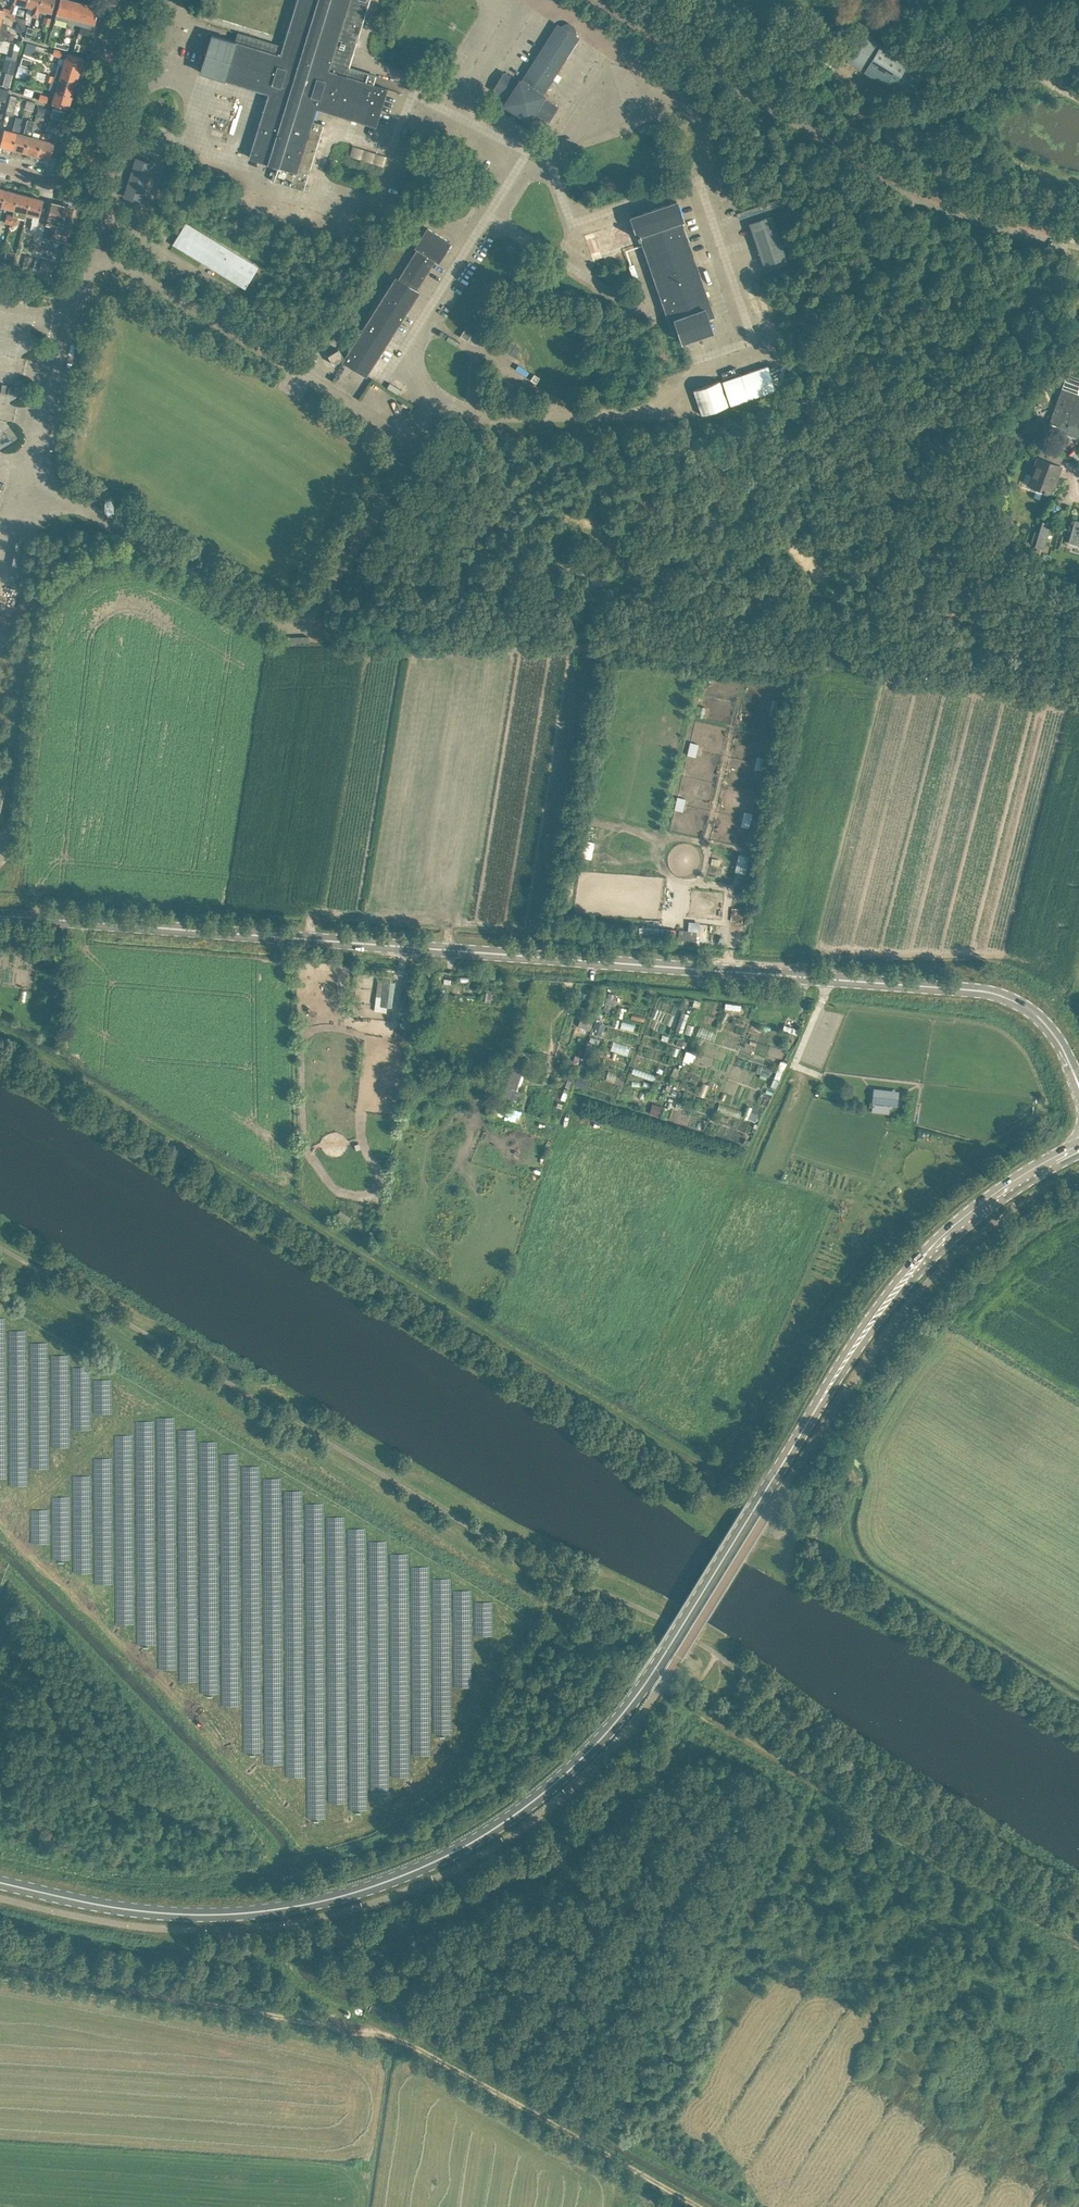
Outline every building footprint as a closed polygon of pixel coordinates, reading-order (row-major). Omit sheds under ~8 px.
[(27,0),(11,0),(13,1),(11,9),(13,10),(12,12),(15,13),(18,3),(26,5),(27,0)] [(39,9),(41,0),(27,0),(26,5),(33,7),(31,14),(37,16),(39,9)] [(54,7),(55,0),(41,0),(39,9),(52,12),(54,7)] [(74,1),(71,0),(60,0),(58,8),(57,13),(55,19),(68,23),(74,1)] [(281,56),(212,34),(201,72),(270,93),(250,157),(278,165),(273,180),(304,190),(324,124),(312,120),(316,107),(375,125),(387,88),(346,75),(369,0),(298,0),(285,42),(281,41),(280,45),(284,46),(281,56)] [(81,26),(86,4),(74,1),(68,23),(81,26)] [(99,7),(86,4),(81,26),(93,29),(95,23),(99,7)] [(2,13),(10,15),(9,18),(17,20),(15,16),(14,15),(15,13),(12,12),(13,10),(11,9),(3,7),(3,8),(0,8),(0,19),(2,13)] [(823,15),(818,25),(838,37),(838,36),(840,25),(828,18),(823,15)] [(26,19),(15,16),(17,20),(23,30),(25,28),(26,19)] [(542,94),(572,47),(578,37),(574,35),(575,33),(575,32),(575,30),(575,29),(574,27),(573,26),(572,25),(570,24),(569,24),(567,24),(566,24),(565,24),(563,25),(562,26),(562,27),(557,24),(552,33),(521,81),(519,80),(518,82),(504,73),(493,90),(507,99),(503,105),(528,121),(532,114),(546,124),(557,107),(543,98),(544,96),(542,94)] [(31,40),(34,28),(27,27),(25,38),(31,40)] [(926,71),(864,33),(847,60),(909,98),(926,71)] [(26,42),(23,56),(33,58),(37,45),(26,42)] [(84,52),(86,45),(76,42),(74,49),(84,52)] [(60,57),(62,51),(54,49),(52,55),(60,57)] [(80,71),(84,58),(68,53),(64,66),(80,71)] [(23,57),(21,64),(30,67),(32,59),(23,57)] [(16,61),(11,60),(8,73),(13,74),(16,61)] [(76,84),(80,71),(64,66),(58,64),(54,77),(60,79),(76,84)] [(27,81),(30,69),(20,66),(18,65),(15,78),(27,82),(27,81)] [(72,96),(76,84),(60,79),(54,77),(45,74),(44,80),(51,82),(49,89),(56,91),(72,96)] [(0,88),(0,101),(5,102),(8,91),(0,88)] [(68,108),(72,96),(56,91),(52,103),(68,108)] [(41,93),(39,99),(47,102),(49,96),(41,93)] [(17,97),(10,95),(5,113),(12,115),(17,97)] [(35,102),(27,100),(25,109),(33,111),(35,102)] [(39,106),(37,114),(44,117),(46,108),(39,106)] [(63,121),(66,111),(53,107),(50,117),(51,117),(63,121)] [(51,117),(49,124),(61,128),(63,121),(51,117)] [(25,151),(29,135),(32,136),(33,130),(32,130),(34,121),(27,119),(24,134),(19,132),(17,132),(12,148),(25,151)] [(12,148),(17,132),(19,132),(21,127),(16,125),(14,125),(12,131),(11,131),(4,129),(3,135),(0,145),(12,148)] [(37,155),(42,138),(45,139),(46,133),(41,132),(40,138),(32,136),(29,135),(25,151),(37,155)] [(57,144),(59,136),(46,133),(45,139),(42,138),(37,155),(51,158),(55,144),(57,144)] [(387,156),(353,146),(349,156),(384,167),(387,156)] [(141,201),(153,163),(136,158),(124,196),(141,201)] [(13,210),(18,193),(5,190),(1,206),(13,210)] [(26,213),(30,196),(18,193),(13,210),(12,216),(10,224),(16,226),(18,218),(25,219),(26,213)] [(36,231),(41,210),(44,200),(30,196),(26,213),(33,215),(31,222),(32,222),(30,230),(36,231)] [(677,201),(631,216),(632,219),(640,242),(642,241),(672,329),(678,327),(683,341),(709,332),(713,331),(708,317),(714,315),(681,221),(684,221),(677,201)] [(65,241),(71,219),(74,208),(66,205),(65,203),(61,202),(60,204),(52,202),(47,224),(52,226),(54,230),(52,238),(65,241)] [(771,216),(750,223),(766,269),(787,262),(771,216)] [(258,267),(186,223),(174,244),(245,287),(258,267)] [(396,277),(344,360),(366,375),(419,291),(416,290),(435,259),(438,261),(450,242),(428,228),(416,246),(419,248),(399,279),(396,277)] [(7,250),(4,258),(3,262),(13,264),(14,261),(16,253),(7,250)] [(26,256),(23,266),(30,268),(33,258),(26,256)] [(41,261),(39,270),(51,273),(54,262),(48,260),(48,263),(41,261)] [(465,328),(460,336),(468,341),(468,340),(471,342),(475,336),(472,334),(472,333),(465,328)] [(515,344),(510,340),(504,350),(509,353),(515,344)] [(516,344),(510,354),(515,357),(521,347),(516,344)] [(344,357),(339,349),(328,355),(334,364),(344,357)] [(769,367),(720,380),(728,405),(776,390),(769,367)] [(540,377),(534,374),(531,379),(536,383),(540,377)] [(1078,419),(1078,394),(1068,390),(1072,379),(1078,381),(1066,376),(1048,427),(1077,437),(1078,432),(1078,427),(1076,426),(1078,419)] [(519,388),(502,377),(498,383),(515,394),(519,388)] [(400,395),(404,386),(394,380),(389,389),(400,395)] [(1018,433),(1016,440),(1031,446),(1033,439),(1021,434),(1018,433)] [(1048,491),(1054,476),(1056,477),(1060,466),(1037,457),(1030,475),(1026,474),(1023,482),(1027,483),(1043,489),(1043,491),(1046,492),(1046,490),(1048,491)] [(1044,548),(1051,523),(1042,520),(1042,521),(1039,532),(1035,545),(1044,548)] [(1075,520),(1068,542),(1078,545),(1078,521),(1075,520)] [(1035,545),(1039,532),(1034,531),(1031,543),(1035,545)] [(694,756),(697,744),(689,742),(686,754),(694,756)] [(678,797),(674,809),(680,811),(684,799),(678,797)] [(750,828),(753,813),(743,811),(740,826),(750,828)] [(589,823),(587,831),(603,834),(605,827),(589,823)] [(679,935),(678,942),(696,943),(697,931),(688,930),(687,936),(679,935)] [(404,979),(401,998),(409,999),(411,980),(404,979)] [(377,996),(375,1010),(386,1012),(387,1006),(390,981),(383,980),(382,991),(381,996),(377,996)] [(605,1008),(604,1011),(612,1013),(617,995),(609,993),(608,995),(605,1008)] [(695,1001),(693,1007),(699,1009),(701,1003),(695,1001)] [(726,1003),(725,1008),(741,1011),(742,1005),(726,1003)] [(682,1013),(676,1032),(682,1034),(688,1015),(682,1013)] [(580,1018),(578,1026),(590,1030),(593,1022),(580,1018)] [(688,1024),(685,1033),(691,1035),(694,1026),(688,1024)] [(785,1025),(783,1030),(798,1035),(800,1030),(785,1025)] [(678,1038),(676,1044),(681,1046),(684,1040),(678,1038)] [(691,1043),(688,1050),(694,1052),(697,1045),(691,1043)] [(672,1047),(670,1055),(678,1058),(681,1050),(672,1047)] [(585,1050),(583,1058),(589,1060),(592,1052),(585,1050)] [(685,1050),(682,1061),(688,1063),(689,1060),(692,1061),(694,1053),(685,1050)] [(570,1063),(568,1068),(576,1071),(579,1063),(574,1061),(570,1063)] [(779,1061),(776,1068),(778,1068),(782,1070),(785,1063),(779,1061)] [(582,1062),(580,1069),(587,1071),(589,1065),(582,1062)] [(778,1068),(774,1077),(779,1079),(782,1070),(778,1068)] [(675,1069),(672,1077),(677,1079),(680,1071),(675,1069)] [(504,1097),(513,1100),(522,1075),(510,1071),(509,1074),(507,1082),(509,1083),(504,1097)] [(577,1074),(573,1085),(580,1087),(583,1079),(584,1076),(577,1074)] [(564,1089),(560,1099),(565,1101),(569,1091),(564,1089)] [(892,1094),(873,1091),(872,1102),(891,1104),(892,1094)] [(416,1093),(414,1105),(421,1106),(423,1094),(416,1093)] [(678,1101),(676,1108),(684,1111),(686,1104),(678,1101)] [(652,1103),(649,1113),(660,1116),(663,1106),(652,1103)] [(748,1105),(743,1117),(755,1122),(759,1110),(748,1105)] [(384,1238),(381,1242),(386,1246),(389,1242),(384,1238)]
